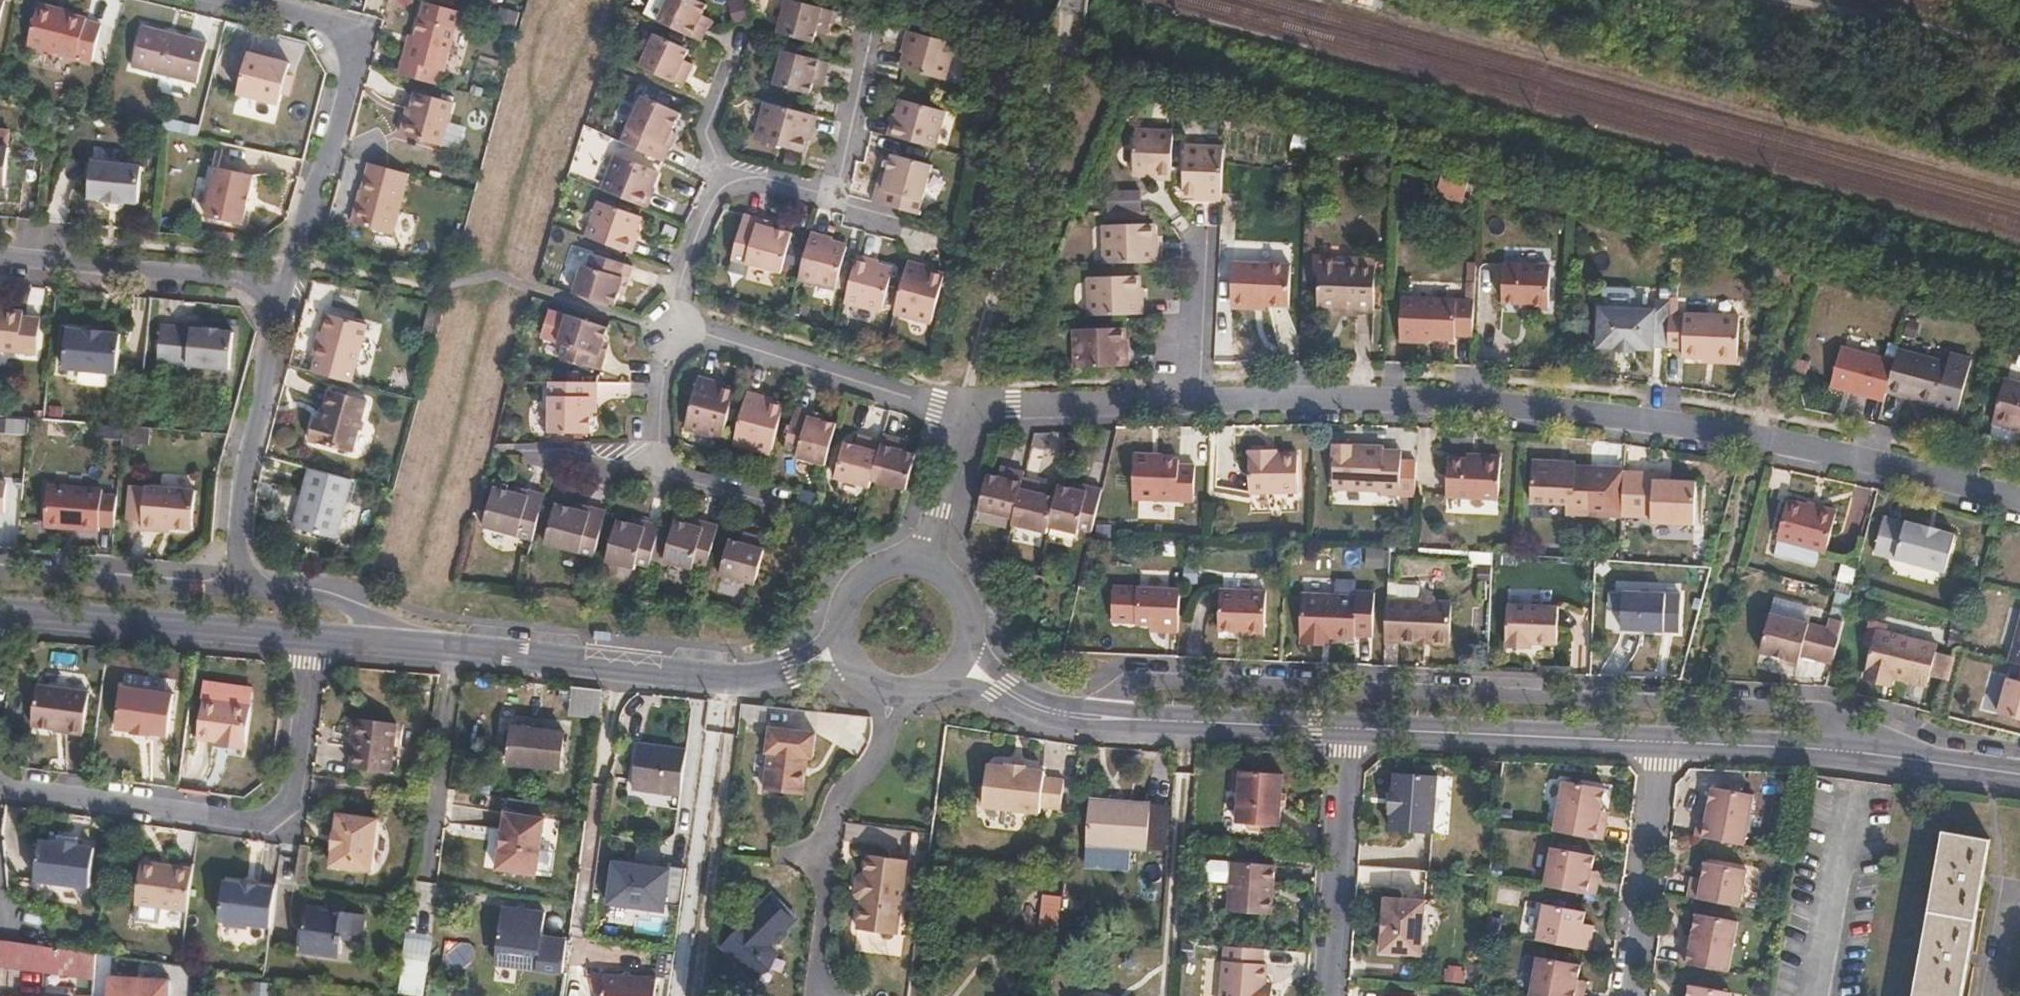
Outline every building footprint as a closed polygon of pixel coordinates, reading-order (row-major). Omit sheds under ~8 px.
[(694,0),(662,0),(655,17),(667,23),(666,28),(710,48),(721,24),(710,19),(714,10),(694,0)] [(789,37),(827,46),(828,35),(837,37),(843,13),(798,1),(789,37)] [(412,35),(401,74),(436,84),(440,70),(446,72),(463,12),(428,2),(418,36),(412,35)] [(87,17),(40,5),(29,45),(93,62),(103,25),(87,21),(87,17)] [(498,24),(517,29),(521,13),(502,9),(498,24)] [(747,25),(745,16),(733,18),(735,28),(747,25)] [(206,45),(141,27),(130,70),(195,87),(206,45)] [(961,44),(919,33),(909,72),(950,83),(961,44)] [(666,38),(649,73),(694,94),(703,70),(696,67),(701,54),(666,38)] [(285,107),(297,65),(253,51),(241,94),(285,107)] [(840,66),(793,54),(784,88),(819,99),(822,87),(834,91),(840,66)] [(453,98),(421,90),(413,120),(408,118),(403,136),(440,146),(453,98)] [(654,101),(633,149),(677,170),(684,150),(679,147),(690,119),(654,101)] [(900,140),(941,151),(951,112),(911,102),(900,140)] [(822,138),(826,120),(774,106),(765,143),(811,156),(817,137),(822,138)] [(185,124),(183,135),(197,138),(200,128),(185,124)] [(8,148),(9,133),(0,132),(0,148),(8,148)] [(1134,137),(1134,180),(1170,180),(1171,138),(1134,137)] [(6,187),(6,183),(9,150),(10,148),(8,148),(0,148),(0,186),(6,187)] [(45,154),(9,150),(6,183),(26,184),(27,181),(42,183),(45,154)] [(1220,206),(1222,152),(1185,152),(1183,199),(1204,201),(1205,205),(1220,206)] [(882,204),(906,211),(928,217),(941,168),(900,158),(892,193),(886,191),(882,204)] [(145,166),(94,161),(91,197),(103,199),(103,204),(126,207),(127,201),(142,202),(145,166)] [(629,162),(615,197),(655,214),(668,180),(629,162)] [(396,236),(413,176),(374,165),(357,225),(396,236)] [(256,177),(219,169),(209,218),(246,226),(256,177)] [(1467,182),(1442,175),(1436,196),(1461,203),(1467,182)] [(1143,208),(1144,192),(1122,192),(1122,207),(1143,208)] [(613,207),(600,243),(640,258),(653,221),(613,207)] [(742,216),(730,262),(780,276),(790,235),(756,226),(757,220),(742,216)] [(1105,229),(1106,266),(1159,265),(1159,247),(1155,246),(1155,228),(1105,229)] [(808,239),(797,282),(833,290),(843,250),(808,239)] [(598,268),(590,298),(629,310),(638,283),(644,285),(648,269),(607,257),(604,269),(598,268)] [(1362,262),(1321,261),(1321,308),(1378,310),(1379,258),(1362,257),(1362,262)] [(924,267),(906,262),(894,314),(929,321),(942,275),(924,271),(924,267)] [(575,292),(584,268),(570,263),(561,287),(575,292)] [(854,263),(843,304),(880,313),(892,272),(854,263)] [(1290,268),(1232,265),(1230,304),(1289,307),(1290,268)] [(1551,267),(1505,265),(1503,304),(1530,305),(1530,310),(1549,311),(1551,267)] [(1092,280),(1092,319),(1146,317),(1147,298),(1142,297),(1141,280),(1092,280)] [(1603,291),(1602,307),(1634,309),(1635,293),(1631,289),(1607,287),(1603,291)] [(1455,337),(1473,337),(1475,301),(1401,297),(1400,338),(1455,339),(1455,337)] [(1653,346),(1668,346),(1669,318),(1670,303),(1653,302),(1653,309),(1634,309),(1602,307),(1598,307),(1596,347),(1612,349),(1611,353),(1633,354),(1634,349),(1653,350),(1653,346)] [(39,357),(41,321),(26,319),(26,314),(0,311),(0,354),(39,357)] [(318,372),(355,382),(370,324),(333,314),(318,372)] [(623,331),(566,314),(558,344),(579,349),(575,367),(616,380),(623,363),(615,360),(623,331)] [(1669,318),(1668,346),(1682,346),(1682,357),(1706,358),(1707,355),(1738,355),(1740,317),(1683,314),(1683,319),(1669,318)] [(161,366),(233,372),(237,336),(222,334),(222,330),(209,328),(209,332),(164,328),(161,366)] [(67,370),(117,376),(120,336),(104,334),(104,331),(83,329),(84,331),(69,330),(67,370)] [(1077,330),(1079,369),(1132,368),(1132,349),(1126,349),(1126,331),(1077,330)] [(1888,388),(1896,360),(1842,345),(1830,384),(1884,400),(1888,388)] [(1949,359),(1900,346),(1896,360),(1888,388),(1959,408),(1974,358),(1951,352),(1949,359)] [(2007,377),(1995,422),(2014,428),(2016,424),(2019,425),(2019,381),(2007,377)] [(715,385),(704,381),(699,380),(685,432),(721,442),(733,394),(714,389),(715,385)] [(371,401),(336,390),(328,419),(317,415),(311,439),(357,451),(371,401)] [(563,391),(564,442),(608,441),(607,405),(611,404),(611,390),(563,391)] [(770,455),(782,409),(763,405),(764,400),(745,395),(733,446),(770,455)] [(826,467),(837,426),(808,419),(809,412),(795,408),(784,451),(797,454),(796,459),(826,467)] [(11,436),(27,436),(27,424),(11,423),(11,436)] [(909,438),(885,431),(882,441),(873,479),(908,488),(918,453),(906,450),(909,438)] [(873,479),(882,441),(857,434),(855,446),(845,443),(834,477),(870,487),(873,479)] [(1383,453),(1379,448),(1365,446),(1358,452),(1352,452),(1351,444),(1334,444),(1332,490),(1379,492),(1379,498),(1399,497),(1399,458),(1383,458),(1383,453)] [(1271,452),(1270,447),(1249,448),(1248,490),(1297,490),(1297,452),(1271,452)] [(1133,501),(1194,503),(1196,468),(1181,467),(1181,460),(1153,460),(1153,456),(1136,455),(1133,501)] [(1446,499),(1500,502),(1501,457),(1481,457),(1481,461),(1447,461),(1446,499)] [(1576,464),(1577,460),(1533,458),(1531,500),(1566,501),(1566,516),(1589,516),(1622,518),(1625,471),(1625,466),(1576,464)] [(985,471),(977,508),(1014,518),(1024,477),(1026,470),(1002,465),(1000,474),(985,471)] [(340,540),(356,480),(315,468),(298,529),(340,540)] [(1655,474),(1625,471),(1622,518),(1654,519),(1654,525),(1696,528),(1699,485),(1655,482),(1655,474)] [(1013,523),(1048,533),(1050,527),(1057,495),(1047,493),(1049,483),(1024,477),(1014,518),(1013,523)] [(1050,527),(1081,534),(1082,530),(1091,530),(1102,487),(1089,484),(1087,488),(1060,483),(1057,495),(1050,527)] [(102,526),(118,527),(120,497),(104,496),(104,489),(47,485),(44,526),(101,531),(102,526)] [(145,520),(148,485),(132,485),(130,519),(145,520)] [(198,489),(148,485),(145,520),(145,529),(161,531),(161,527),(194,528),(198,489)] [(483,533),(531,545),(542,500),(527,496),(526,501),(493,492),(483,533)] [(1778,537),(1827,551),(1838,513),(1790,498),(1778,537)] [(545,549),(592,563),(604,517),(588,512),(587,518),(557,508),(545,549)] [(701,533),(674,526),(664,567),(693,575),(695,571),(706,573),(717,530),(703,526),(701,533)] [(637,571),(647,573),(658,532),(644,529),(642,536),(617,528),(605,569),(634,576),(637,571)] [(1080,541),(1088,543),(1089,540),(1091,530),(1082,530),(1081,534),(1080,541)] [(721,581),(755,589),(767,544),(742,538),(740,546),(730,544),(721,581)] [(1870,575),(1940,593),(1951,554),(1935,549),(1935,546),(1916,541),(1915,544),(1902,540),(1900,543),(1879,539),(1870,575)] [(1831,612),(1844,616),(1860,567),(1847,563),(1831,612)] [(1163,632),(1179,632),(1180,591),(1136,589),(1136,593),(1135,605),(1135,625),(1163,626),(1163,632)] [(1244,635),(1264,635),(1265,592),(1220,591),(1219,629),(1244,631),(1244,635)] [(1122,605),(1135,605),(1136,593),(1123,593),(1122,605)] [(1668,596),(1625,593),(1623,633),(1665,634),(1668,596)] [(1302,652),(1320,653),(1321,645),(1354,647),(1354,640),(1373,640),(1375,596),(1356,595),(1355,601),(1301,600),(1300,644),(1301,645),(1302,652)] [(1387,601),(1385,644),(1449,646),(1450,605),(1438,604),(1433,598),(1420,597),(1417,603),(1387,601)] [(1772,601),(1768,617),(1806,626),(1810,611),(1772,601)] [(1564,606),(1509,603),(1507,648),(1523,650),(1524,643),(1562,644),(1564,606)] [(1798,658),(1832,667),(1843,625),(1829,621),(1827,631),(1806,626),(1768,617),(1758,655),(1797,666),(1798,658)] [(1918,642),(1875,631),(1864,678),(1891,686),(1893,680),(1908,683),(1918,642)] [(2018,685),(2007,681),(1996,719),(2019,727),(2019,679),(2018,685)] [(51,729),(58,689),(39,686),(33,727),(51,729)] [(603,691),(573,687),(571,714),(600,717),(603,691)] [(155,737),(162,693),(123,688),(118,731),(133,733),(133,737),(151,740),(151,736),(155,737)] [(89,694),(58,689),(51,729),(85,734),(89,694)] [(175,695),(162,693),(155,737),(169,739),(175,695)] [(229,747),(249,749),(254,707),(206,701),(203,738),(229,743),(229,747)] [(354,770),(394,776),(401,726),(361,720),(354,770)] [(510,762),(560,770),(564,735),(515,729),(510,762)] [(769,794),(805,799),(810,762),(816,762),(819,734),(771,729),(769,756),(772,756),(769,794)] [(635,786),(681,792),(685,749),(640,745),(635,786)] [(1041,808),(1063,813),(1066,781),(1046,779),(1046,770),(1027,768),(1027,763),(1009,760),(1008,765),(988,763),(983,805),(1040,814),(1041,808)] [(1442,771),(1398,769),(1397,785),(1394,785),(1393,807),(1396,808),(1395,826),(1436,828),(1442,771)] [(1277,826),(1287,827),(1290,774),(1240,771),(1238,789),(1245,790),(1242,822),(1251,824),(1255,829),(1272,831),(1277,826)] [(1555,832),(1604,841),(1607,826),(1600,824),(1607,790),(1565,782),(1555,832)] [(1696,838),(1746,848),(1755,797),(1712,789),(1706,823),(1699,822),(1696,838)] [(1171,852),(1176,806),(1092,800),(1089,847),(1135,850),(1171,852)] [(536,876),(545,817),(505,811),(497,870),(536,876)] [(334,869),(373,875),(380,821),(341,815),(339,832),(336,831),(333,853),(336,854),(334,869)] [(1944,832),(1914,995),(1962,995),(1991,840),(1944,832)] [(33,883),(91,891),(96,851),(76,849),(77,843),(56,839),(55,845),(39,843),(33,883)] [(1135,850),(1089,847),(1088,864),(1134,867),(1135,850)] [(1545,887),(1597,897),(1600,883),(1591,881),(1596,857),(1553,849),(1545,887)] [(676,863),(616,856),(610,902),(670,911),(676,863)] [(1236,881),(1238,858),(1219,857),(1214,862),(1213,874),(1218,880),(1236,881)] [(1234,909),(1277,912),(1281,861),(1238,858),(1236,881),(1234,909)] [(856,935),(897,938),(907,865),(866,859),(864,879),(858,880),(854,883),(852,897),(855,901),(861,904),(856,935)] [(1687,899),(1740,909),(1747,872),(1705,864),(1702,886),(1691,885),(1687,899)] [(162,914),(171,871),(144,867),(137,910),(162,914)] [(195,874),(171,871),(162,914),(189,917),(195,874)] [(232,927),(240,883),(229,882),(222,923),(228,924),(232,927)] [(279,888),(240,883),(232,927),(235,929),(246,930),(251,926),(274,929),(279,888)] [(1044,893),(1040,927),(1062,929),(1065,895),(1044,893)] [(763,902),(746,921),(749,923),(725,949),(751,978),(767,973),(772,957),(766,950),(771,943),(775,947),(784,947),(786,945),(787,939),(783,930),(795,916),(771,894),(763,902)] [(736,912),(746,921),(763,902),(753,894),(736,912)] [(1385,949),(1425,951),(1428,897),(1389,894),(1385,949)] [(1537,942),(1589,952),(1592,938),(1582,935),(1586,913),(1545,905),(1537,942)] [(497,966),(564,974),(568,942),(544,937),(546,913),(505,908),(497,966)] [(360,942),(362,918),(305,909),(299,954),(334,958),(336,947),(342,947),(343,941),(360,942)] [(1680,965),(1729,974),(1739,924),(1696,916),(1689,950),(1682,949),(1680,965)] [(405,930),(402,993),(428,994),(431,931),(405,930)] [(448,960),(466,969),(476,949),(458,939),(448,960)] [(7,967),(9,942),(0,941),(0,966),(7,967)] [(13,942),(9,942),(7,967),(21,969),(24,944),(13,942)] [(1279,988),(1272,987),(1274,963),(1269,962),(1270,947),(1231,943),(1227,995),(1279,995),(1279,988)] [(95,979),(96,955),(47,946),(24,944),(21,969),(49,973),(95,979)] [(1531,995),(1584,995),(1585,992),(1576,990),(1581,966),(1538,958),(1530,995),(1531,995)] [(1464,981),(1466,965),(1448,963),(1446,979),(1464,981)] [(658,980),(605,972),(601,995),(656,995),(658,980)] [(170,980),(126,978),(127,991),(110,990),(109,995),(169,995),(170,980)] [(1731,995),(1690,987),(1688,995),(1731,995)]
